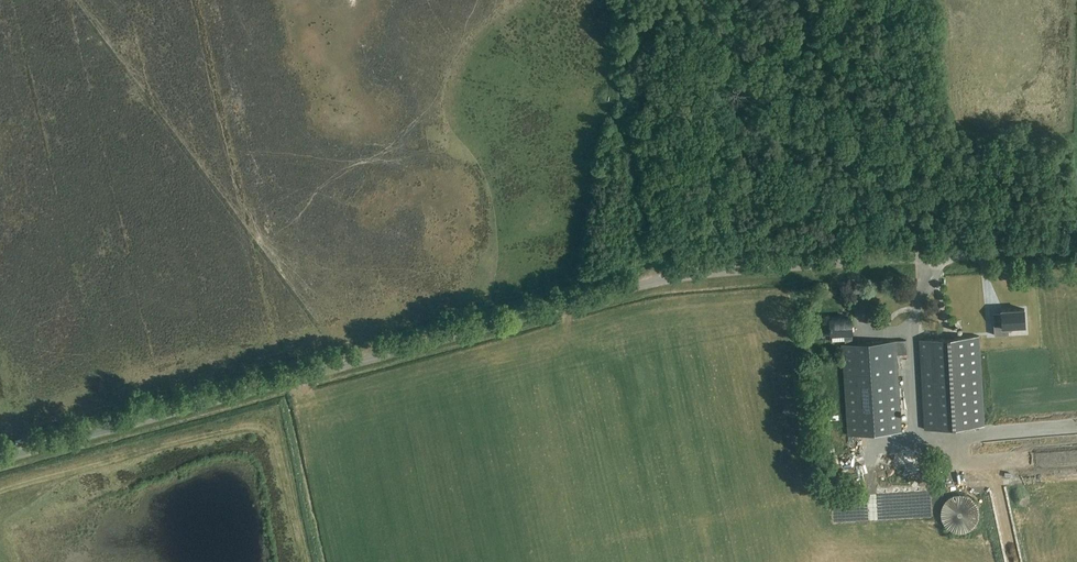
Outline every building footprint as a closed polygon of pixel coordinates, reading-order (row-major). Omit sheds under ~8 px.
[(994,322),(995,335),(1009,334),(1008,326),(1026,325),(1025,309),(1002,310),(1003,321),(994,322)] [(845,342),(853,341),(852,317),(829,319),(830,324),(820,325),(821,334),(844,333),(845,342)] [(919,342),(924,431),(986,428),(981,339),(919,342)] [(853,341),(845,342),(845,344),(841,344),(847,435),(902,432),(897,355),(907,354),(906,340),(896,341),(896,340),(853,343),(853,341)] [(940,514),(940,522),(943,530),(949,535),(957,538),(965,538),(973,534),(978,528),(981,521),(981,513),(977,505),(971,500),(964,497),(956,497),(948,501),(943,506),(940,514)]
